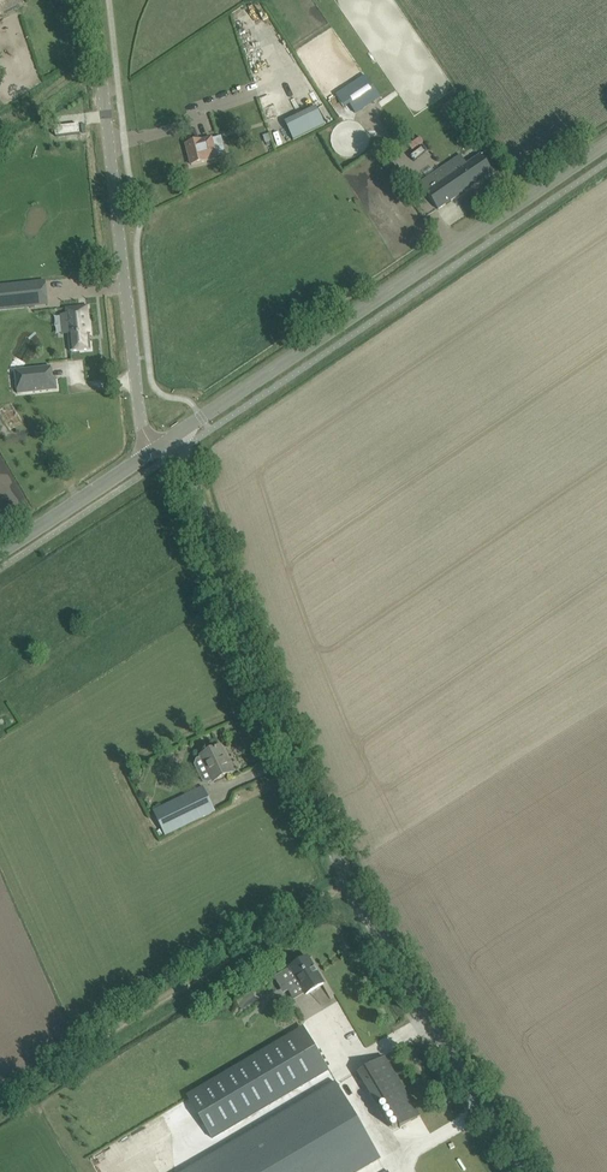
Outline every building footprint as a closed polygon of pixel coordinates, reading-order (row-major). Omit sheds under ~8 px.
[(23,1),(23,0),(0,0),(0,13),(23,1)] [(342,92),(350,105),(356,114),(381,97),(366,76),(342,92)] [(446,104),(449,114),(457,112),(455,102),(446,104)] [(306,113),(285,123),(293,140),(314,130),(306,113)] [(79,126),(55,129),(56,137),(65,136),(80,135),(79,126)] [(218,158),(212,138),(187,144),(192,165),(218,158)] [(493,172),(486,162),(481,155),(468,165),(461,155),(420,183),(439,209),(493,172)] [(0,286),(0,310),(36,306),(33,282),(0,286)] [(93,310),(71,313),(72,318),(73,318),(76,338),(74,338),(76,356),(96,353),(95,337),(96,337),(93,310)] [(51,366),(15,370),(18,393),(58,389),(56,378),(53,378),(51,366)] [(226,759),(220,747),(202,756),(203,758),(196,761),(195,766),(202,782),(208,784),(214,781),(214,782),(233,773),(228,763),(226,763),(225,760),(226,759)] [(153,811),(165,836),(216,811),(203,786),(153,811)] [(275,978),(281,988),(297,978),(307,995),(324,985),(317,973),(316,974),(307,959),(309,958),(308,958),(275,978)] [(303,1027),(192,1093),(218,1136),(329,1070),(303,1027)] [(385,1057),(358,1073),(378,1107),(385,1103),(400,1128),(420,1117),(420,1116),(385,1057)] [(381,1159),(336,1082),(184,1171),(358,1171),(381,1159)] [(436,1171),(448,1171),(461,1166),(452,1148),(430,1159),(436,1171)]
